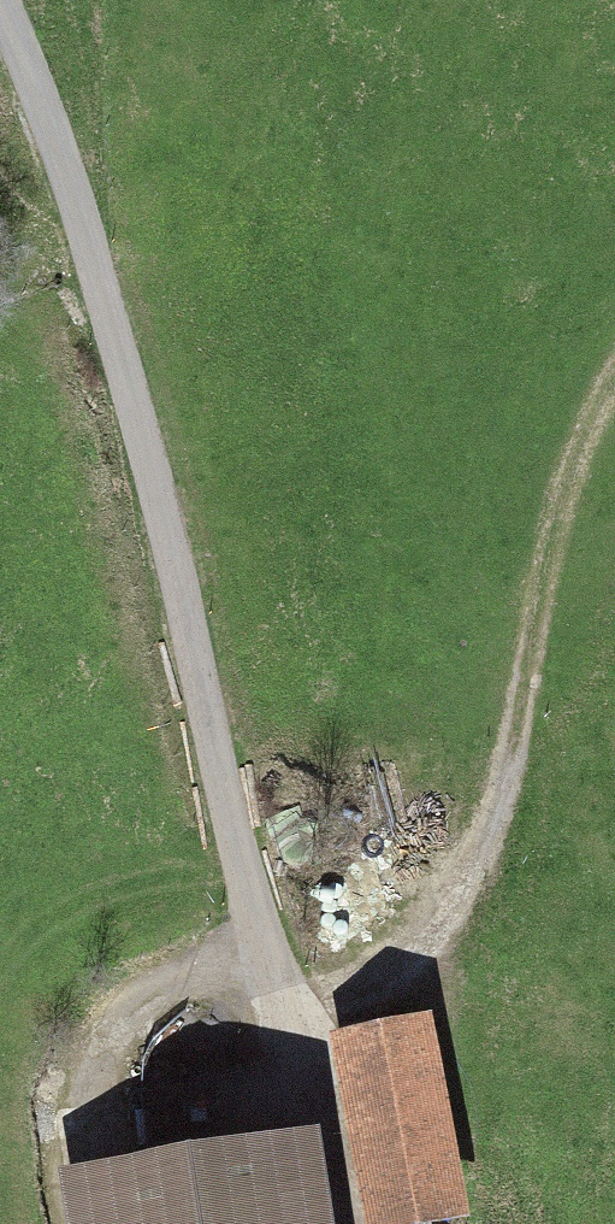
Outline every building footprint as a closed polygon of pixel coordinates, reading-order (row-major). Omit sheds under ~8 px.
[(342,1072),(376,1223),(472,1223),(433,1052),(342,1072)] [(87,1195),(89,1223),(301,1223),(287,1177),(87,1195)]
